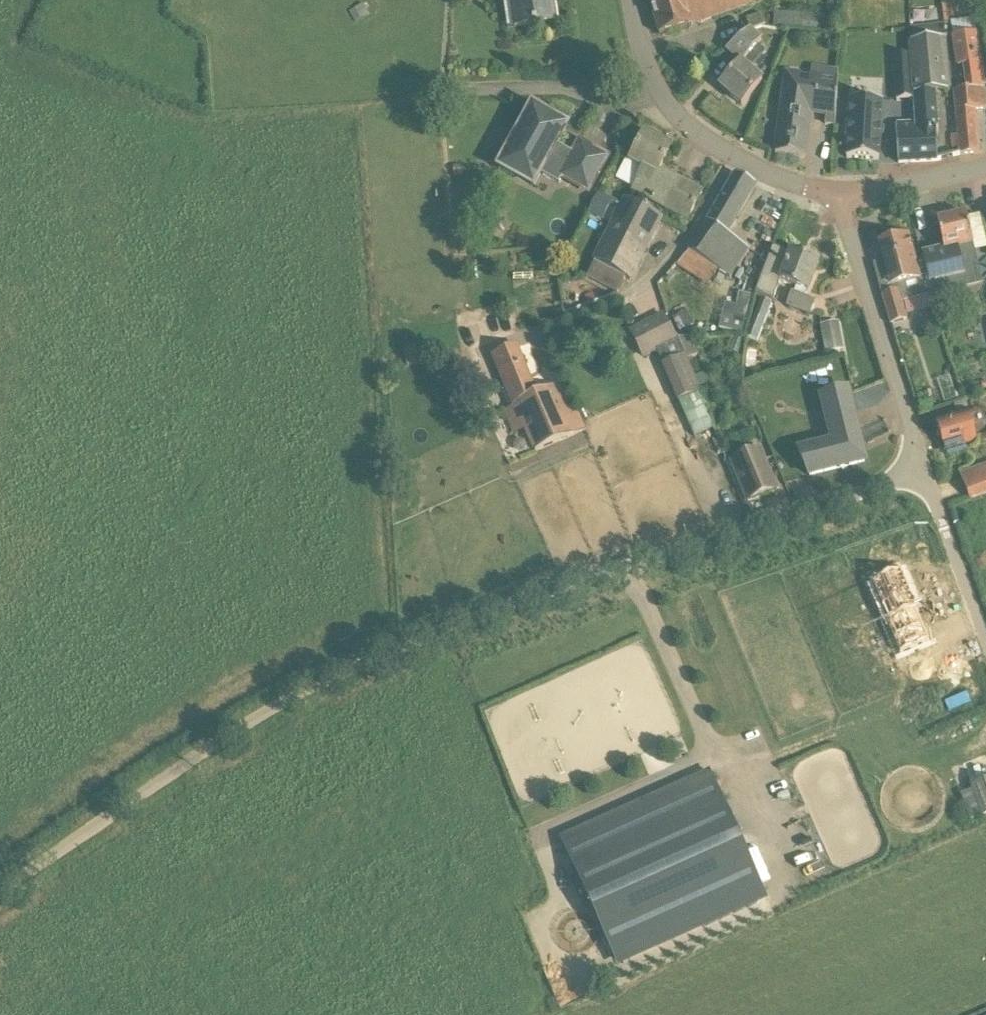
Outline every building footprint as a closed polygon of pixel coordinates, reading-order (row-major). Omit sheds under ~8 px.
[(515,28),(556,22),(553,0),(511,0),(515,28)] [(756,0),(648,0),(660,36),(692,26),(757,1),(756,0)] [(787,12),(786,27),(829,30),(830,15),(787,12)] [(749,20),(752,30),(768,25),(764,15),(749,20)] [(952,34),(975,32),(974,19),(951,22),(952,34)] [(763,40),(752,30),(730,49),(743,61),(720,87),(742,105),(763,81),(751,71),(767,53),(758,45),(763,40)] [(963,91),(955,92),(961,155),(978,153),(974,110),(985,109),(985,98),(977,34),(948,38),(953,68),(959,67),(963,91)] [(942,39),(911,42),(911,48),(917,125),(896,126),(898,163),(938,161),(934,94),(948,92),(942,39)] [(893,56),(896,101),(913,100),(910,55),(893,56)] [(804,158),(811,106),(827,108),(825,124),(836,125),(839,72),(812,70),(812,79),(787,78),(776,154),(804,158)] [(847,158),(877,160),(879,160),(882,101),(850,99),(849,123),(846,123),(845,137),(848,137),(847,158)] [(519,133),(514,130),(512,129),(502,147),(509,151),(499,168),(517,178),(524,165),(559,184),(562,178),(588,192),(607,158),(580,143),(574,154),(557,144),(560,139),(554,136),(560,124),(533,108),(519,133)] [(688,220),(700,197),(702,193),(678,180),(676,185),(659,175),(673,149),(646,134),(630,162),(644,170),(633,191),(688,220)] [(454,175),(463,174),(462,166),(453,167),(454,175)] [(709,223),(689,251),(706,264),(729,278),(748,249),(727,235),(756,186),(737,175),(709,223)] [(630,282),(662,219),(663,217),(628,198),(588,277),(618,294),(626,280),(630,282)] [(922,258),(932,292),(933,297),(949,293),(947,288),(980,280),(972,245),(974,244),(967,215),(937,222),(944,250),(922,255),(923,257),(922,257),(922,258)] [(902,302),(932,292),(922,258),(914,260),(908,238),(880,245),(892,287),(896,285),(898,290),(897,290),(898,291),(882,296),(891,325),(907,320),(902,302)] [(791,254),(773,247),(756,294),(774,301),(781,281),(795,287),(788,307),(810,315),(815,303),(804,299),(807,292),(808,292),(819,263),(791,252),(791,254)] [(740,294),(737,307),(731,332),(743,334),(752,297),(740,294)] [(747,337),(759,341),(770,303),(758,299),(747,337)] [(694,326),(687,311),(673,319),(680,333),(694,326)] [(657,352),(664,365),(685,354),(677,339),(674,333),(672,334),(663,316),(632,332),(644,358),(657,352)] [(838,324),(822,327),(826,351),(843,348),(838,324)] [(678,339),(677,339),(685,354),(688,360),(700,355),(694,340),(693,338),(678,339)] [(494,355),(522,419),(560,403),(552,387),(536,394),(517,348),(494,355)] [(671,386),(678,402),(678,401),(685,417),(706,408),(708,407),(700,391),(701,390),(694,375),(671,386)] [(848,392),(822,398),(834,443),(799,452),(810,477),(866,463),(848,392)] [(574,435),(560,403),(522,419),(536,452),(574,435)] [(977,439),(967,410),(935,421),(939,433),(937,436),(940,438),(944,449),(977,439)] [(694,437),(715,428),(710,418),(689,427),(694,437)] [(776,491),(759,450),(730,461),(747,503),(776,491)] [(919,612),(902,572),(872,585),(889,623),(888,624),(901,655),(930,643),(917,613),(919,612)] [(611,953),(762,886),(711,774),(561,841),(611,953)] [(985,819),(985,784),(973,789),(985,820),(985,819)]
